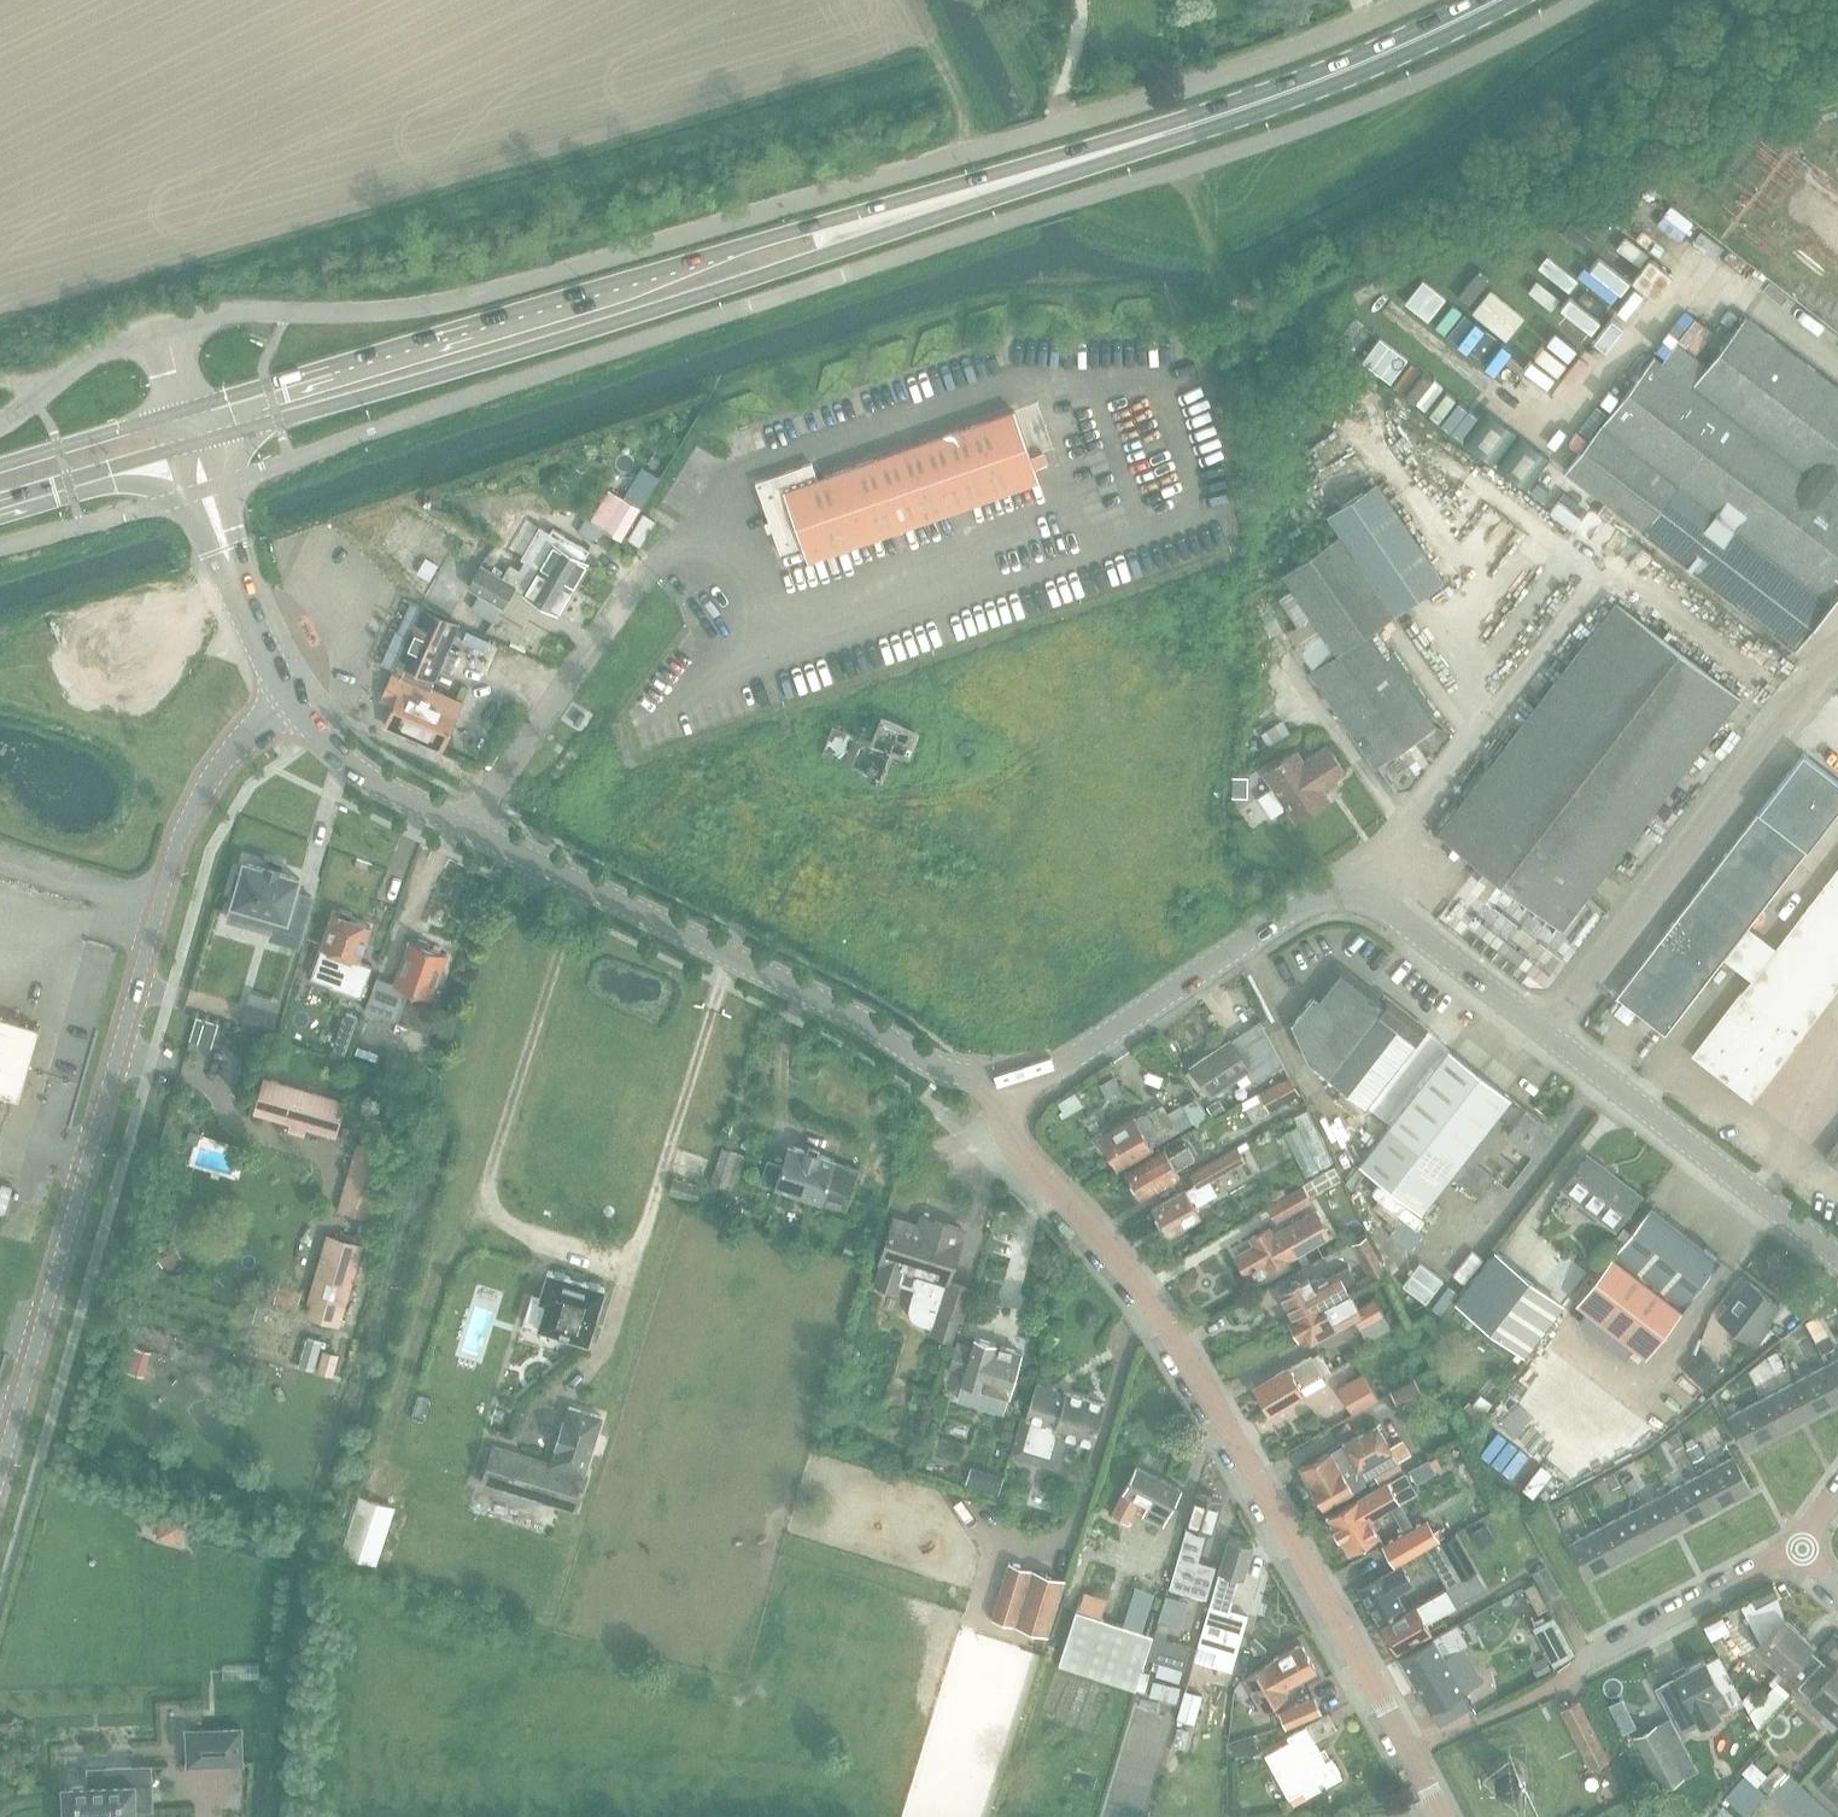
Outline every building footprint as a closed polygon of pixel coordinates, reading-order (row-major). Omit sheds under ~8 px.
[(1663,244),(1671,237),(1652,216),(1644,223),(1663,244)] [(1744,314),(1691,383),(1653,353),(1565,469),(1795,647),(1831,600),(1837,591),(1837,386),(1744,314)] [(1565,405),(1587,374),(1572,363),(1549,393),(1565,405)] [(1042,452),(1030,456),(1014,409),(817,478),(811,462),(755,481),(768,520),(773,518),(776,528),(772,529),(780,552),(803,545),(808,560),(1038,479),(1034,468),(1046,464),(1042,452)] [(1315,462),(1354,442),(1350,434),(1362,428),(1358,418),(1306,444),(1315,462)] [(669,476),(688,483),(692,472),(673,465),(669,476)] [(1339,533),(1393,613),(1443,579),(1375,479),(1326,513),(1339,532),(1339,533)] [(592,519),(623,537),(640,509),(608,490),(592,519)] [(627,538),(639,546),(655,520),(642,512),(627,538)] [(525,518),(507,549),(524,559),(572,585),(587,560),(584,558),(590,547),(553,527),(550,532),(525,518)] [(1369,629),(1393,613),(1339,533),(1283,570),(1294,587),(1279,598),(1297,625),(1289,630),(1314,667),(1309,670),(1374,766),(1434,726),(1369,629)] [(558,609),(572,585),(524,559),(519,568),(509,563),(501,577),(480,564),(469,582),(502,603),(514,583),(524,589),(524,590),(557,610),(557,609),(558,609)] [(1438,831),(1561,925),(1739,695),(1616,600),(1438,831)] [(419,736),(442,746),(463,700),(432,686),(435,679),(433,679),(459,622),(423,605),(381,698),(393,703),(384,722),(406,732),(404,735),(417,741),(419,736)] [(891,749),(906,755),(916,731),(880,716),(871,740),(832,724),(821,751),(881,775),(891,749)] [(1275,786),(1258,798),(1271,817),(1288,806),(1297,818),(1329,797),(1320,784),(1344,768),(1326,742),(1303,758),(1296,749),(1264,771),(1275,786)] [(1616,994),(1664,1031),(1781,880),(1792,889),(1806,872),(1794,863),(1837,807),(1837,780),(1803,752),(1616,994)] [(236,871),(230,891),(235,892),(232,903),(276,916),(270,938),(297,946),(312,896),(295,891),(299,877),(279,871),(280,869),(265,864),(264,867),(244,861),(241,872),(236,871)] [(1751,1097),(1837,985),(1837,866),(1693,1053),(1751,1097)] [(321,946),(311,976),(331,983),(330,985),(361,996),(372,964),(359,959),(371,924),(351,917),(351,912),(342,909),(339,913),(334,911),(321,946)] [(1538,909),(1527,923),(1542,934),(1553,920),(1538,909)] [(446,951),(429,945),(430,940),(417,935),(415,940),(410,938),(395,981),(377,975),(365,1008),(427,1030),(439,996),(431,993),(446,951)] [(1549,986),(1559,973),(1546,963),(1536,976),(1549,986)] [(1388,1124),(1448,1047),(1387,1000),(1385,1001),(1339,965),(1316,995),(1313,993),(1290,1022),(1307,1059),(1328,1075),(1327,1077),(1388,1124)] [(247,1002),(241,1023),(269,1031),(275,1010),(247,1002)] [(18,1098),(39,1027),(18,1021),(0,1016),(0,1092),(18,1098)] [(1254,1081),(1282,1062),(1259,1018),(1237,1033),(1241,1039),(1234,1044),(1230,1038),(1191,1064),(1211,1093),(1246,1070),(1254,1081)] [(1479,1197),(1495,1176),(1474,1160),(1503,1122),(1504,1121),(1495,1114),(1510,1095),(1448,1047),(1388,1124),(1359,1162),(1421,1210),(1449,1174),(1479,1197)] [(1155,1070),(1171,1080),(1178,1069),(1162,1059),(1155,1070)] [(1109,1066),(1119,1083),(1129,1077),(1117,1060),(1109,1066)] [(1257,1091),(1268,1110),(1298,1093),(1288,1074),(1257,1091)] [(254,1110),(337,1134),(347,1099),(264,1075),(254,1110)] [(1183,1104),(1198,1126),(1210,1118),(1195,1095),(1183,1104)] [(1504,1121),(1503,1122),(1510,1127),(1507,1131),(1535,1152),(1553,1128),(1510,1095),(1495,1114),(1504,1121)] [(1294,1118),(1310,1164),(1337,1154),(1317,1096),(1301,1101),(1305,1114),(1294,1118)] [(1182,1104),(1168,1112),(1163,1103),(1146,1113),(1146,1112),(1101,1138),(1117,1165),(1192,1121),(1182,1104)] [(1837,1166),(1837,1139),(1825,1156),(1837,1166)] [(338,1206),(369,1214),(387,1151),(357,1142),(338,1206)] [(1176,1166),(1194,1156),(1187,1143),(1169,1154),(1165,1147),(1126,1169),(1141,1195),(1180,1173),(1176,1166)] [(845,1209),(858,1167),(835,1159),(835,1158),(788,1144),(782,1165),(767,1160),(761,1180),(775,1184),(775,1186),(845,1209)] [(740,1169),(747,1171),(751,1159),(736,1154),(738,1151),(722,1145),(709,1182),(730,1189),(733,1182),(736,1182),(740,1169)] [(1152,1206),(1167,1233),(1200,1215),(1194,1202),(1220,1187),(1214,1176),(1245,1159),(1237,1145),(1188,1172),(1194,1182),(1152,1206)] [(1611,1173),(1611,1174),(1586,1154),(1563,1184),(1616,1225),(1639,1194),(1611,1173)] [(10,1199),(17,1176),(5,1172),(0,1190),(0,1196),(10,1199)] [(668,1190),(694,1198),(699,1184),(672,1176),(668,1190)] [(1303,1187),(1268,1206),(1277,1220),(1310,1201),(1303,1187)] [(1614,1251),(1684,1305),(1720,1259),(1650,1205),(1614,1251)] [(1268,1267),(1331,1233),(1316,1206),(1272,1230),(1270,1226),(1251,1236),(1255,1243),(1236,1253),(1246,1272),(1265,1262),(1268,1267)] [(935,1219),(932,1228),(895,1216),(873,1284),(897,1292),(900,1282),(915,1287),(909,1307),(909,1311),(911,1317),(915,1320),(931,1326),(929,1332),(951,1339),(958,1316),(963,1317),(972,1288),(948,1280),(964,1228),(935,1219)] [(306,1315),(340,1324),(362,1243),(329,1233),(306,1315)] [(1349,1243),(1368,1277),(1384,1269),(1365,1235),(1349,1243)] [(1563,1251),(1537,1284),(1493,1250),(1455,1299),(1524,1353),(1588,1270),(1563,1251)] [(1575,1302),(1646,1356),(1682,1309),(1611,1255),(1575,1302)] [(1342,1295),(1348,1291),(1359,1285),(1347,1265),(1326,1277),(1321,1276),(1313,1276),(1309,1279),(1307,1277),(1279,1293),(1292,1316),(1289,1318),(1289,1319),(1321,1301),(1323,1305),(1342,1295)] [(524,1321),(588,1340),(605,1286),(549,1269),(541,1297),(532,1294),(524,1321)] [(1717,1316),(1755,1345),(1769,1327),(1764,1324),(1779,1305),(1746,1279),(1717,1316)] [(1321,1301),(1289,1319),(1300,1337),(1306,1333),(1310,1340),(1353,1315),(1367,1339),(1390,1326),(1373,1298),(1358,1307),(1348,1291),(1342,1295),(1323,1305),(1321,1301)] [(298,1347),(317,1352),(325,1324),(306,1318),(298,1347)] [(1705,1331),(1687,1354),(1707,1370),(1725,1347),(1705,1331)] [(134,1334),(133,1355),(150,1356),(151,1335),(134,1334)] [(1005,1406),(1021,1349),(995,1342),(995,1340),(975,1334),(972,1343),(956,1339),(948,1368),(964,1372),(962,1379),(991,1387),(987,1402),(990,1407),(1000,1410),(1005,1406)] [(317,1371),(333,1376),(339,1355),(323,1350),(317,1371)] [(1253,1386),(1269,1413),(1303,1393),(1299,1386),(1320,1374),(1309,1354),(1253,1386)] [(1837,1386),(1837,1357),(1826,1363),(1837,1386)] [(1837,1400),(1837,1386),(1826,1363),(1794,1380),(1812,1414),(1837,1400)] [(1338,1386),(1352,1412),(1378,1397),(1363,1372),(1338,1386)] [(1391,1391),(1400,1407),(1421,1395),(1412,1379),(1391,1391)] [(1780,1431),(1812,1414),(1794,1380),(1762,1397),(1780,1431)] [(1065,1432),(1093,1440),(1105,1401),(1037,1381),(1027,1415),(1022,1413),(1011,1450),(1056,1463),(1065,1432)] [(1647,1407),(1659,1424),(1678,1410),(1667,1394),(1647,1407)] [(1747,1449),(1780,1431),(1762,1397),(1729,1415),(1747,1449)] [(586,1473),(584,1472),(602,1415),(568,1405),(563,1421),(562,1420),(555,1445),(556,1445),(551,1462),(493,1445),(484,1474),(479,1472),(477,1479),(576,1509),(586,1473)] [(1403,1438),(1389,1447),(1376,1425),(1343,1444),(1330,1451),(1329,1451),(1301,1467),(1323,1506),(1365,1483),(1363,1480),(1374,1473),(1380,1484),(1403,1471),(1398,1460),(1411,1452),(1403,1438)] [(1700,1473),(1718,1506),(1751,1489),(1734,1455),(1700,1473)] [(1142,1514),(1161,1525),(1180,1489),(1136,1465),(1110,1513),(1127,1522),(1136,1505),(1144,1510),(1142,1514)] [(1385,1483),(1328,1516),(1350,1552),(1378,1535),(1368,1518),(1382,1510),(1397,1501),(1412,1492),(1401,1473),(1385,1483)] [(1686,1523),(1718,1506),(1700,1473),(1668,1490),(1686,1523)] [(1654,1540),(1686,1523),(1668,1490),(1636,1507),(1654,1540)] [(1205,1532),(1211,1533),(1221,1498),(1196,1491),(1169,1587),(1206,1597),(1215,1565),(1197,1560),(1205,1532)] [(339,1551),(373,1564),(394,1510),(360,1497),(339,1551)] [(168,1527),(187,1528),(189,1503),(170,1501),(168,1527)] [(1622,1557),(1654,1540),(1636,1507),(1604,1524),(1622,1557)] [(1427,1518),(1385,1544),(1396,1563),(1439,1538),(1427,1518)] [(1588,1574),(1622,1557),(1604,1524),(1571,1541),(1588,1574)] [(1455,1535),(1440,1543),(1462,1579),(1475,1571),(1476,1571),(1455,1535)] [(1240,1577),(1242,1578),(1252,1545),(1228,1538),(1193,1659),(1229,1669),(1245,1614),(1230,1610),(1240,1577)] [(991,1615),(1048,1633),(1064,1578),(1008,1560),(991,1615)] [(1530,1571),(1546,1598),(1560,1590),(1544,1563),(1530,1571)] [(1402,1564),(1360,1587),(1378,1620),(1403,1605),(1396,1592),(1413,1582),(1402,1564)] [(1432,1596),(1381,1625),(1397,1652),(1431,1632),(1425,1621),(1441,1611),(1468,1596),(1459,1581),(1432,1596)] [(1562,1604),(1541,1614),(1560,1654),(1581,1644),(1562,1604)] [(1075,1609),(1057,1663),(1135,1689),(1145,1658),(1152,1634),(1075,1609)] [(1791,1691),(1818,1660),(1806,1650),(1812,1642),(1783,1617),(1756,1647),(1784,1672),(1778,1679),(1791,1691)] [(1456,1622),(1432,1636),(1434,1639),(1444,1655),(1467,1642),(1456,1622)] [(1145,1658),(1183,1669),(1190,1645),(1152,1634),(1145,1658)] [(1434,1639),(1401,1658),(1431,1711),(1431,1710),(1439,1723),(1471,1704),(1444,1655),(1434,1639)] [(1267,1664),(1244,1677),(1261,1708),(1285,1696),(1281,1689),(1316,1670),(1301,1643),(1266,1662),(1267,1664)] [(1675,1677),(1657,1687),(1680,1731),(1698,1722),(1699,1723),(1720,1713),(1718,1710),(1729,1705),(1733,1708),(1743,1702),(1733,1683),(1718,1655),(1705,1662),(1704,1659),(1674,1674),(1675,1677)] [(1791,1691),(1819,1716),(1825,1709),(1837,1720),(1837,1666),(1837,1665),(1831,1672),(1818,1660),(1791,1691)] [(1749,1709),(1759,1727),(1786,1698),(1771,1685),(1749,1709)] [(1176,1716),(1194,1722),(1203,1695),(1184,1689),(1176,1716)] [(1285,1727),(1321,1711),(1314,1696),(1279,1712),(1285,1727)] [(1561,1707),(1591,1767),(1608,1758),(1577,1698),(1561,1707)] [(1233,1720),(1239,1738),(1278,1726),(1272,1707),(1233,1720)] [(1331,1755),(1324,1759),(1313,1739),(1336,1726),(1327,1712),(1286,1735),(1289,1739),(1264,1753),(1289,1797),(1302,1790),(1305,1795),(1341,1775),(1331,1755)] [(1683,1776),(1656,1724),(1634,1736),(1662,1787),(1683,1776)] [(187,1732),(188,1761),(188,1764),(190,1764),(190,1763),(239,1762),(242,1762),(242,1759),(241,1759),(240,1730),(240,1727),(238,1727),(238,1728),(189,1730),(189,1729),(186,1729),(186,1732),(187,1732)] [(1247,1756),(1259,1751),(1252,1735),(1231,1744),(1236,1754),(1245,1751),(1247,1756)] [(1725,1770),(1743,1759),(1733,1743),(1715,1754),(1725,1770)] [(1504,1792),(1507,1792),(1510,1792),(1513,1792),(1515,1791),(1518,1789),(1520,1787),(1522,1785),(1523,1783),(1524,1780),(1525,1777),(1525,1774),(1525,1771),(1524,1768),(1522,1766),(1521,1763),(1518,1762),(1516,1760),(1513,1759),(1510,1758),(1508,1758),(1505,1758),(1502,1759),(1499,1760),(1493,1766),(1491,1773),(1492,1781),(1496,1788),(1499,1790),(1501,1791),(1504,1792)] [(62,1816),(135,1816),(135,1807),(151,1807),(150,1765),(104,1767),(105,1784),(65,1785),(65,1784),(63,1785),(63,1787),(64,1814),(64,1815),(62,1816)] [(1782,1802),(1800,1782),(1789,1771),(1770,1792),(1782,1802)] [(1735,1786),(1755,1804),(1765,1792),(1745,1775),(1735,1786)] [(1837,1800),(1837,1785),(1827,1775),(1818,1786),(1836,1802),(1837,1800)] [(1793,1812),(1811,1792),(1800,1782),(1782,1802),(1793,1812)] [(1745,1815),(1755,1804),(1735,1786),(1725,1798),(1745,1815)] [(1822,1802),(1811,1792),(1793,1812),(1798,1816),(1808,1816),(1822,1802)] [(1833,1812),(1822,1802),(1808,1816),(1828,1816),(1833,1812)]
